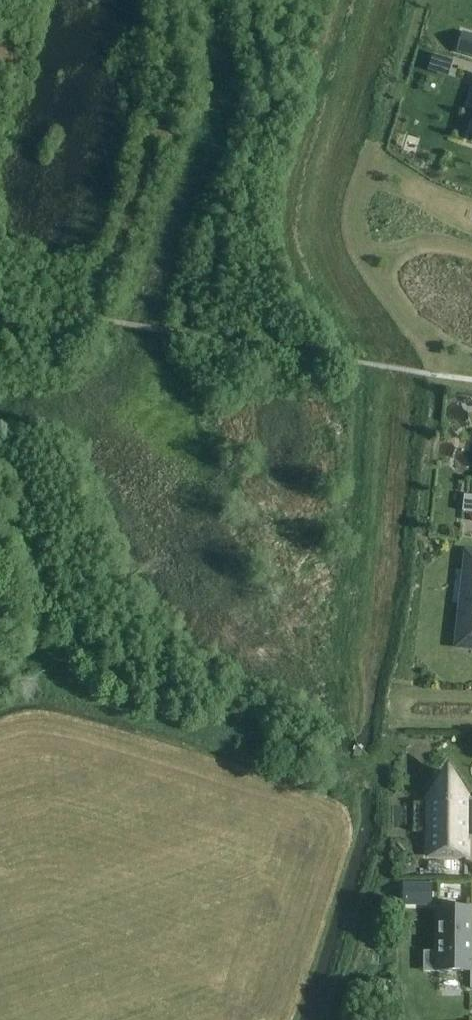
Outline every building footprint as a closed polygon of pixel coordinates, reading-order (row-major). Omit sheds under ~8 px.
[(456,53),(471,58),(471,35),(463,32),(456,53)] [(432,54),(427,71),(448,78),(454,61),(432,54)] [(464,496),(462,512),(471,513),(471,497),(464,496)] [(468,554),(466,570),(469,570),(468,584),(462,583),(460,604),(462,604),(458,646),(471,647),(471,555),(468,554)] [(430,857),(467,857),(467,841),(467,830),(471,830),(471,803),(467,803),(467,798),(466,798),(448,773),(431,798),(430,798),(430,857)] [(403,883),(403,906),(431,906),(432,884),(403,883)] [(470,989),(471,989),(471,961),(471,947),(471,908),(438,908),(437,972),(471,972),(470,989)] [(426,952),(409,952),(408,974),(420,975),(421,962),(426,962),(426,952)]
